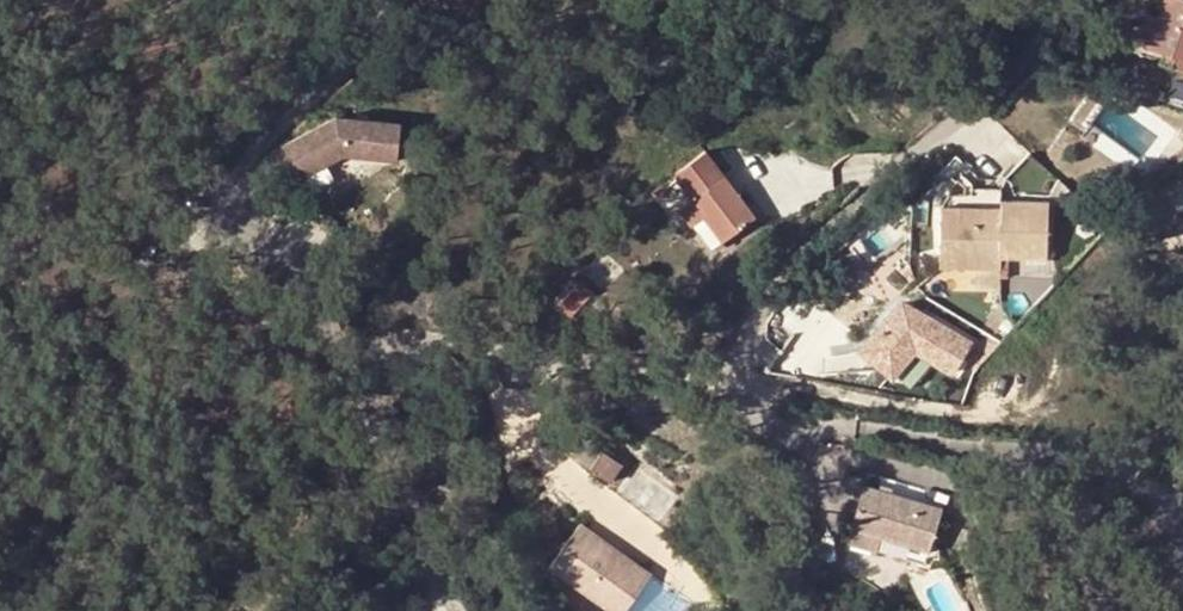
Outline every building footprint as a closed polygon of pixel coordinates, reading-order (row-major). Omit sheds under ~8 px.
[(1148,47),(1165,53),(1164,61),(1182,68),(1182,0),(1165,0),(1159,15),(1148,47)] [(1148,47),(1159,15),(1149,12),(1137,43),(1148,47)] [(339,115),(285,143),(303,176),(348,152),(399,157),(404,123),(339,115)] [(681,208),(711,249),(755,217),(705,151),(675,172),(694,198),(681,208)] [(1001,207),(1001,198),(1001,189),(973,188),(973,206),(985,206),(1001,207)] [(973,206),(941,205),(940,266),(1000,266),(1000,257),(1023,258),(1047,258),(1048,200),(1001,198),(1001,207),(985,206),(973,206)] [(711,249),(692,223),(680,232),(700,258),(711,249)] [(560,303),(573,315),(594,292),(580,279),(560,303)] [(905,302),(865,347),(893,374),(920,344),(943,358),(940,362),(956,372),(973,345),(905,302)] [(630,399),(642,406),(649,393),(637,387),(630,399)] [(570,452),(592,468),(605,451),(583,435),(570,452)] [(592,468),(610,482),(622,465),(605,451),(592,468)] [(870,498),(853,553),(932,575),(948,520),(870,498)] [(580,523),(550,564),(614,610),(623,610),(650,574),(580,523)] [(650,574),(623,610),(683,610),(689,602),(650,574)]
